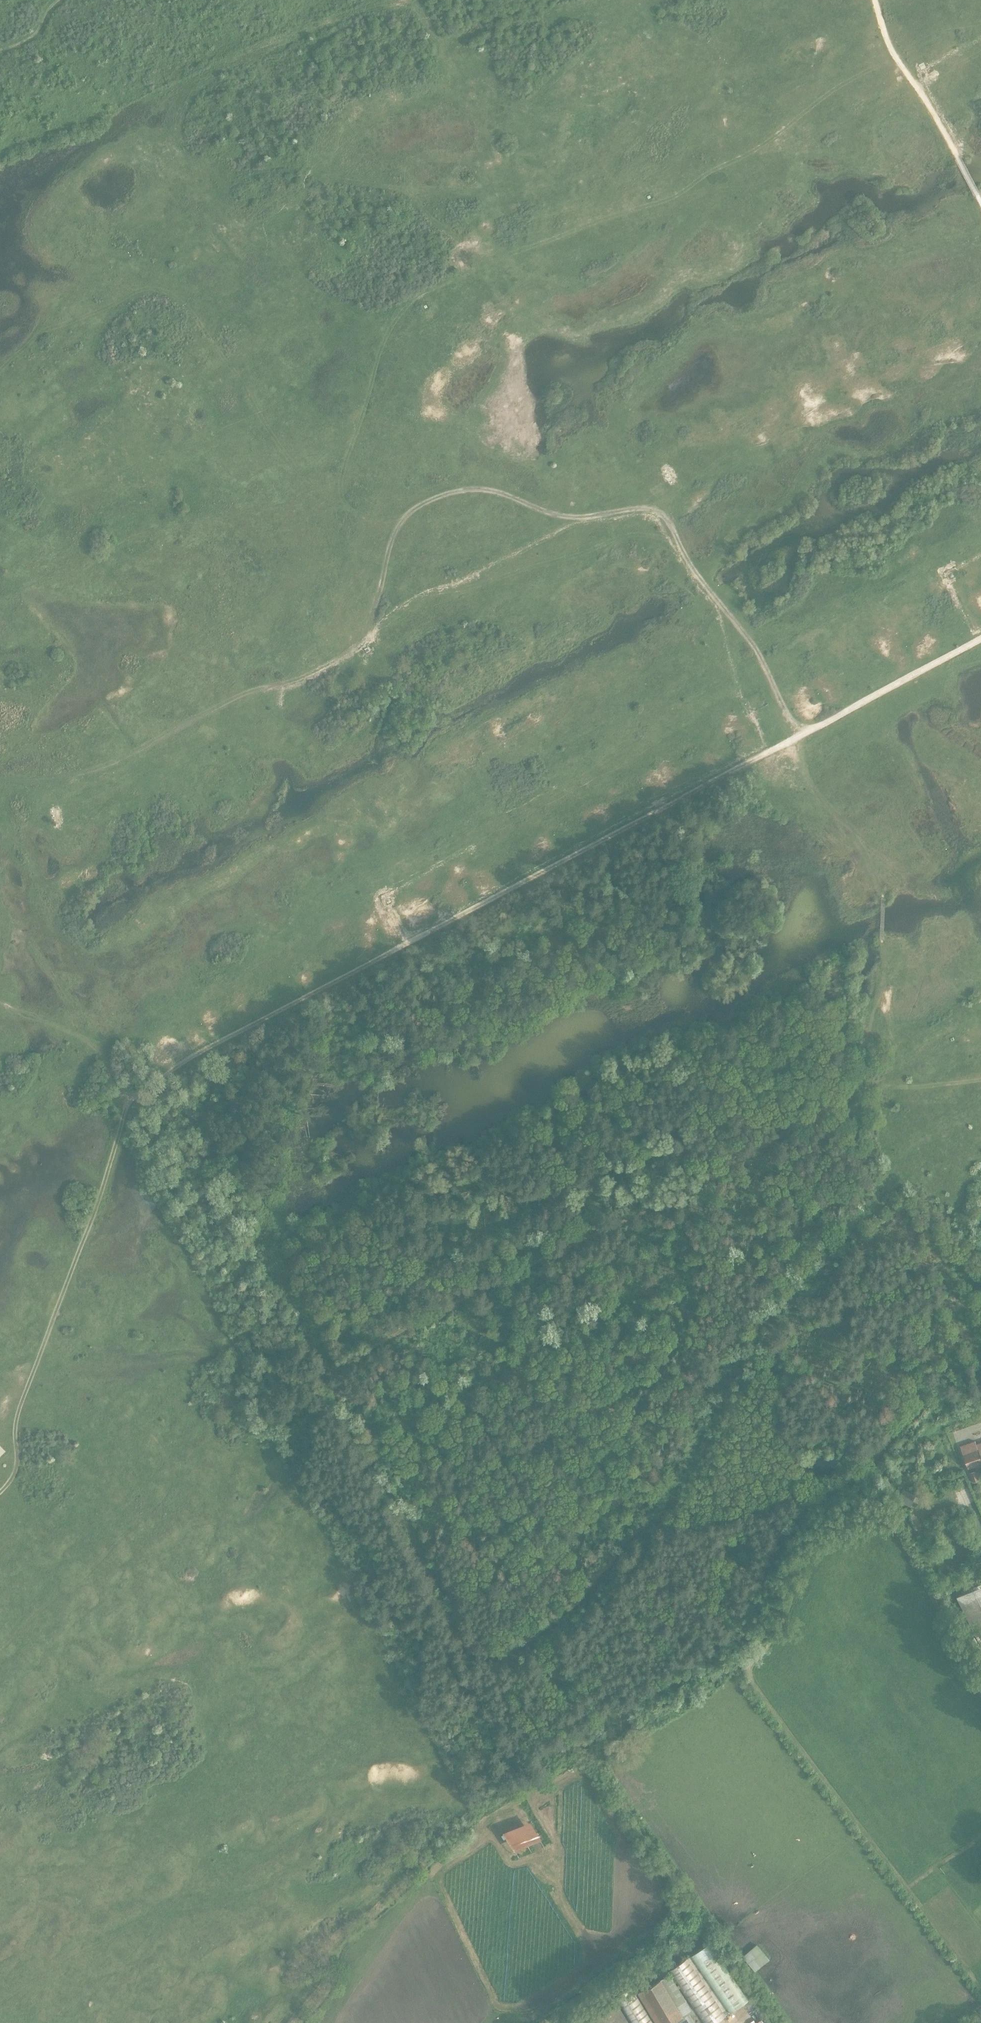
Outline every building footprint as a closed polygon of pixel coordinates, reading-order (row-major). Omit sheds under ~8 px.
[(960,1446),(968,1468),(980,1463),(980,1442),(976,1444),(975,1440),(960,1446)] [(976,1470),(970,1472),(973,1482),(979,1479),(976,1470)] [(903,1489),(898,1499),(909,1504),(914,1493),(903,1489)] [(543,1842),(529,1817),(506,1830),(521,1855),(543,1842)] [(758,1944),(744,1956),(755,1969),(769,1957),(758,1944)] [(692,2011),(670,1973),(638,1992),(657,2022),(672,2022),(675,2022),(676,2022),(695,2022),(689,2013),(692,2011)] [(632,2022),(654,2022),(631,1986),(615,1996),(632,2022)] [(586,2022),(629,2022),(618,2004),(586,2022)]
